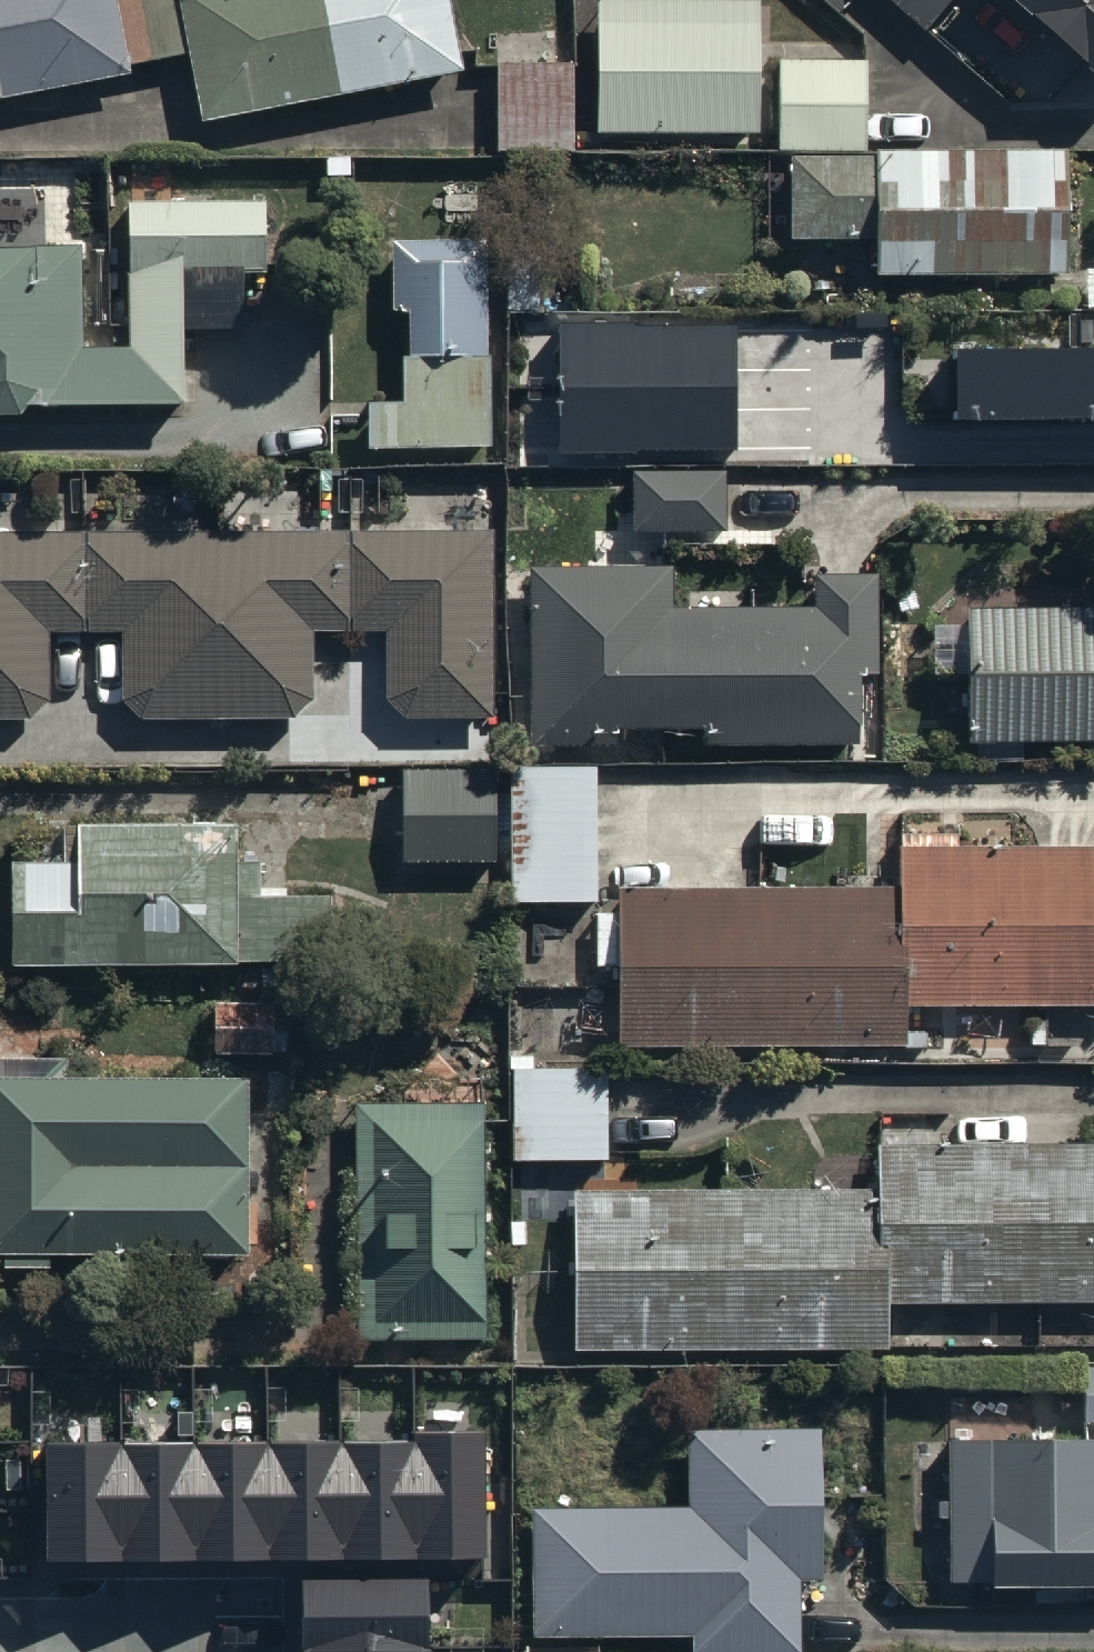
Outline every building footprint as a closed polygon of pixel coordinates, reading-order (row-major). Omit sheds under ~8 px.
[(464,71),(450,0),(0,0),(0,97),(190,60),(203,122),(464,71)] [(932,29),(956,0),(899,0),(932,29)] [(1093,61),(1093,0),(1026,0),(1093,61)] [(594,135),(760,134),(759,3),(594,3),(594,135)] [(777,150),(868,151),(869,63),(778,62),(777,150)] [(574,64),(498,66),(501,161),(577,158),(574,64)] [(1064,275),(1063,156),(791,159),(791,239),(877,238),(878,277),(1064,275)] [(264,202),(132,201),(130,351),(81,350),(82,249),(0,248),(0,408),(182,403),(185,267),(264,268),(264,202)] [(490,449),(490,239),(397,239),(397,313),(413,313),(413,361),(407,361),(407,407),(372,407),(372,450),(490,449)] [(543,258),(510,258),(509,311),(590,312),(590,293),(542,292),(543,258)] [(734,326),(560,327),(561,452),(735,451),(734,326)] [(959,351),(959,419),(1093,419),(1093,350),(959,351)] [(629,472),(629,529),(732,528),(732,472),(629,472)] [(0,532),(0,718),(58,718),(58,630),(127,630),(127,716),(313,716),(313,630),(387,630),(387,716),(490,717),(491,533),(0,532)] [(527,565),(528,740),(857,739),(857,672),(883,672),(883,579),(819,579),(819,608),(669,608),(669,565),(527,565)] [(1093,746),(1093,610),(969,611),(971,747),(1093,746)] [(495,766),(402,767),(403,861),(496,861),(495,766)] [(597,768),(525,769),(525,909),(597,909),(597,768)] [(17,856),(18,963),(325,961),(325,890),(238,891),(237,823),(79,824),(79,856),(17,856)] [(627,889),(627,905),(600,904),(600,960),(625,960),(625,1045),(907,1048),(907,1001),(1093,1003),(1093,849),(899,847),(899,891),(627,889)] [(279,1002),(217,1004),(218,1054),(280,1053),(279,1002)] [(511,1163),(612,1164),(613,1073),(512,1072),(511,1163)] [(250,1256),(250,1079),(0,1079),(0,1255),(250,1256)] [(487,1336),(484,1106),(362,1108),(365,1337),(487,1336)] [(575,1195),(575,1357),(889,1357),(889,1308),(1093,1308),(1093,1151),(942,1151),(942,1122),(880,1122),(880,1152),(877,1152),(877,1195),(575,1195)] [(528,1635),(686,1632),(686,1651),(803,1651),(802,1572),(827,1571),(825,1433),(689,1436),(690,1509),(526,1512),(528,1635)] [(414,1445),(51,1446),(51,1559),(483,1557),(483,1435),(414,1435),(414,1445)] [(955,1588),(1093,1589),(1093,1438),(956,1438),(955,1503),(939,1503),(939,1533),(955,1533),(955,1588)] [(305,1580),(305,1651),(427,1651),(427,1580),(305,1580)]
